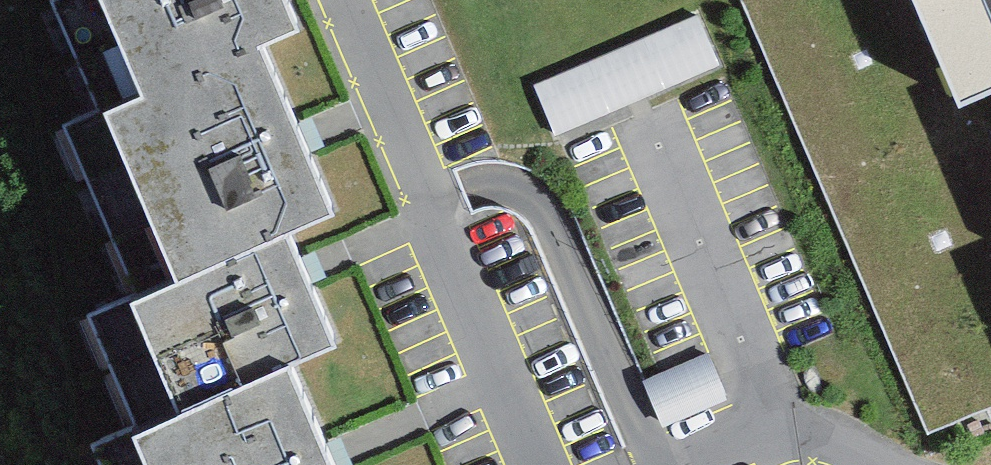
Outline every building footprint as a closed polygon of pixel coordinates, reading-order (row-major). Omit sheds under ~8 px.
[(152,74),(313,13),(307,0),(121,0),(152,74)] [(918,13),(950,0),(913,0),(918,13)] [(918,13),(957,106),(990,92),(990,0),(950,0),(918,13)] [(727,68),(704,16),(537,88),(560,140),(727,68)] [(275,29),(116,90),(190,264),(348,201),(275,29)] [(121,108),(74,128),(141,282),(188,262),(121,108)] [(144,284),(194,399),(350,336),(301,221),(144,284)] [(737,401),(715,353),(650,382),(672,430),(737,401)] [(151,417),(172,464),(355,464),(307,354),(151,417)]
